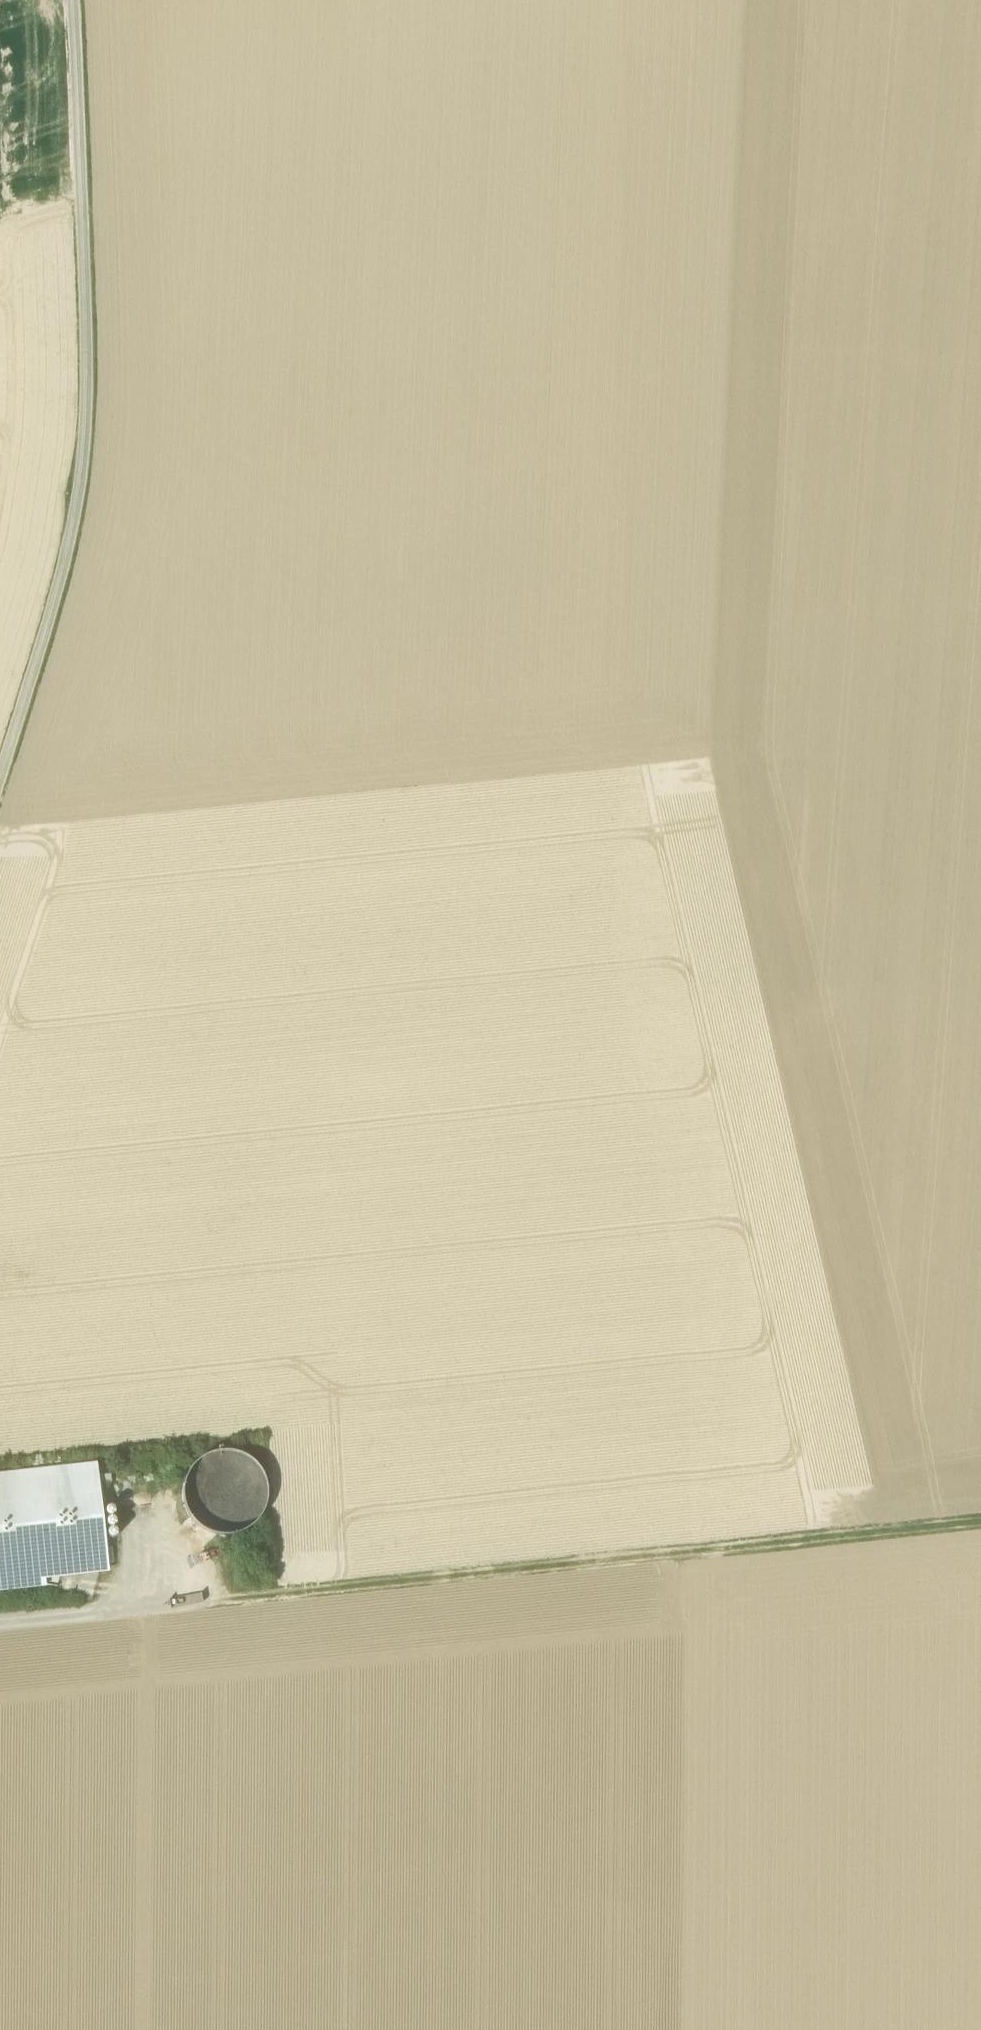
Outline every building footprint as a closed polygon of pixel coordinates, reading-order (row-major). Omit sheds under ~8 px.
[(189,1473),(184,1489),(185,1506),(192,1519),(202,1529),(220,1535),(236,1534),(250,1527),(260,1517),(266,1500),(266,1484),(260,1471),(246,1458),(230,1452),(214,1454),(200,1461),(189,1473)] [(108,1570),(96,1466),(0,1477),(0,1582),(108,1570)]
